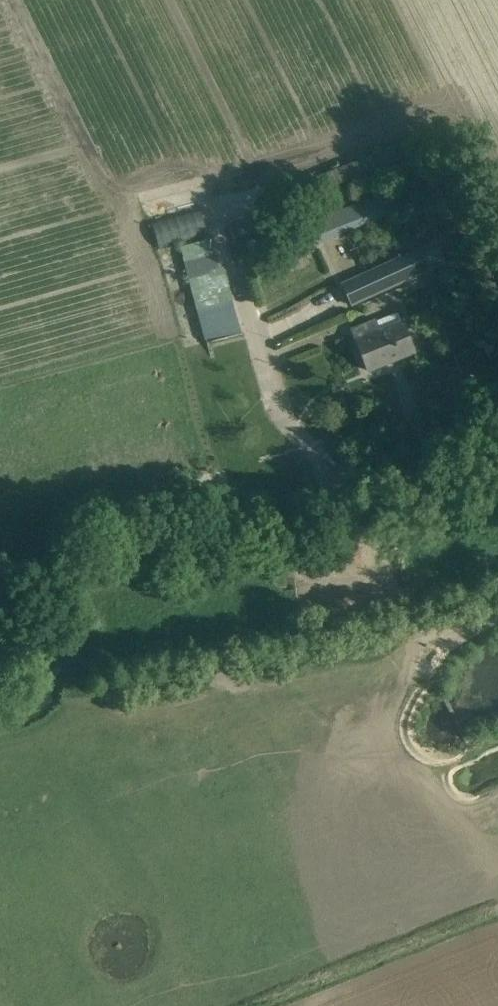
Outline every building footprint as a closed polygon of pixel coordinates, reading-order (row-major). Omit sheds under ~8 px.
[(395,188),(309,222),(317,244),(402,210),(403,209),(395,188)] [(298,229),(294,219),(257,234),(268,261),(313,243),(306,226),(298,229)] [(252,233),(248,220),(228,226),(232,239),(252,233)] [(203,341),(238,336),(223,238),(188,243),(203,341)] [(446,262),(436,241),(341,285),(351,307),(431,270),(431,269),(446,262)] [(379,332),(375,321),(352,330),(368,371),(414,353),(402,322),(379,332)]
